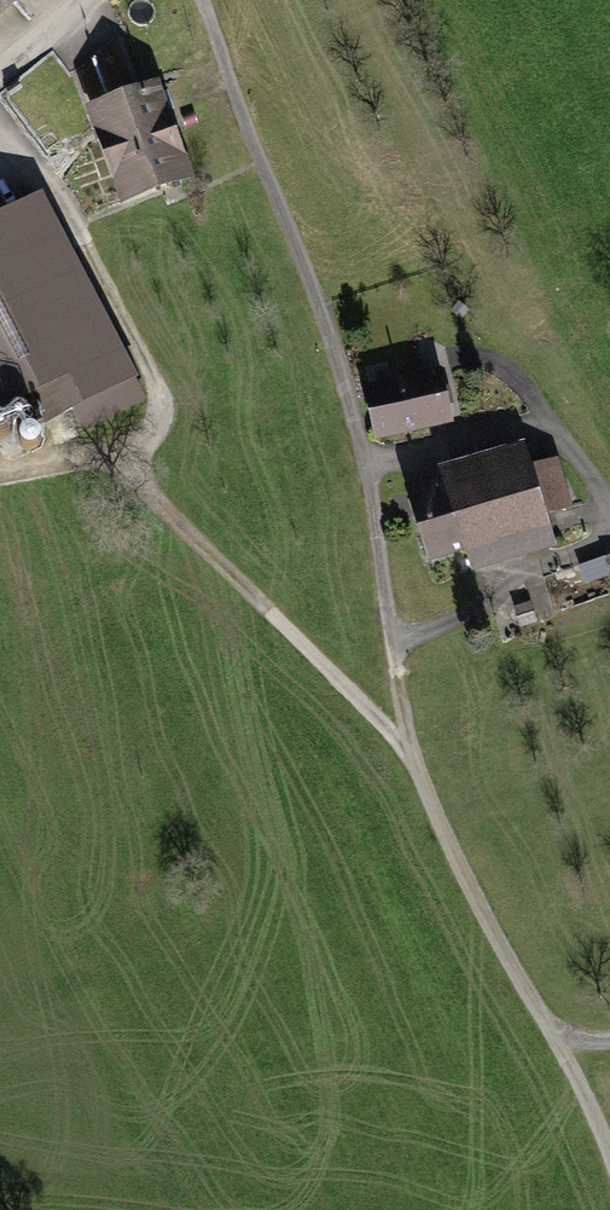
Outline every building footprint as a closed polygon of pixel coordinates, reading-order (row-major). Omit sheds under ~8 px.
[(15,0),(0,0),(0,12),(15,0)] [(187,175),(156,89),(94,111),(125,198),(187,175)] [(37,197),(0,217),(0,411),(24,399),(39,427),(134,378),(119,350),(117,351),(37,197)] [(437,374),(370,389),(380,435),(447,420),(437,374)] [(443,474),(444,480),(450,497),(527,473),(521,450),(443,474)] [(470,562),(548,538),(541,515),(565,508),(552,466),(527,473),(450,497),(444,480),(411,490),(429,550),(463,540),(470,562)] [(529,603),(516,608),(522,625),(535,620),(529,603)]
